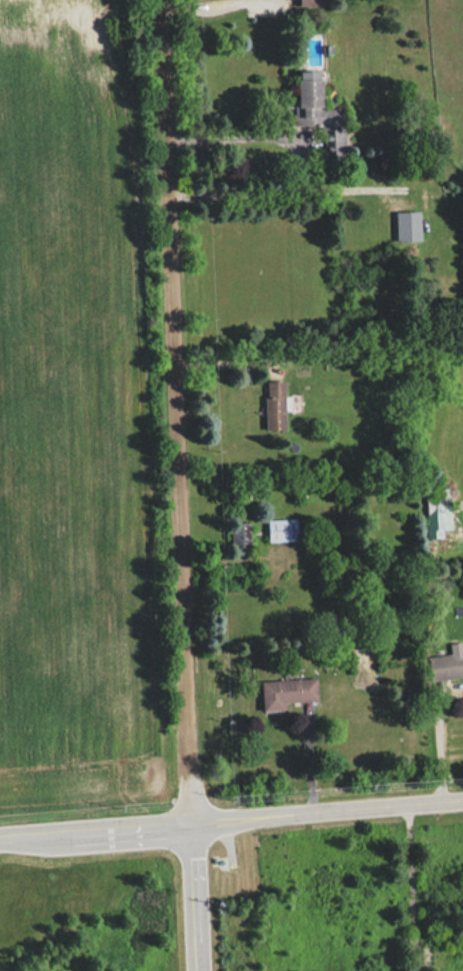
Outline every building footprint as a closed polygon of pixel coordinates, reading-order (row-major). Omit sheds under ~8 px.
[(323,80),(297,80),(297,126),(342,127),(343,109),(323,108),(323,80)] [(420,210),(395,210),(395,242),(420,242),(420,210)] [(266,429),(284,429),(284,380),(266,380),(266,429)] [(434,487),(435,496),(425,496),(425,515),(448,513),(447,487),(434,487)] [(267,540),(296,540),(296,518),(267,518),(267,540)] [(229,545),(249,545),(249,522),(229,522),(229,545)] [(427,653),(430,680),(462,677),(462,649),(427,653)] [(263,711),(285,710),(285,701),(318,699),(317,677),(261,681),(263,711)]
